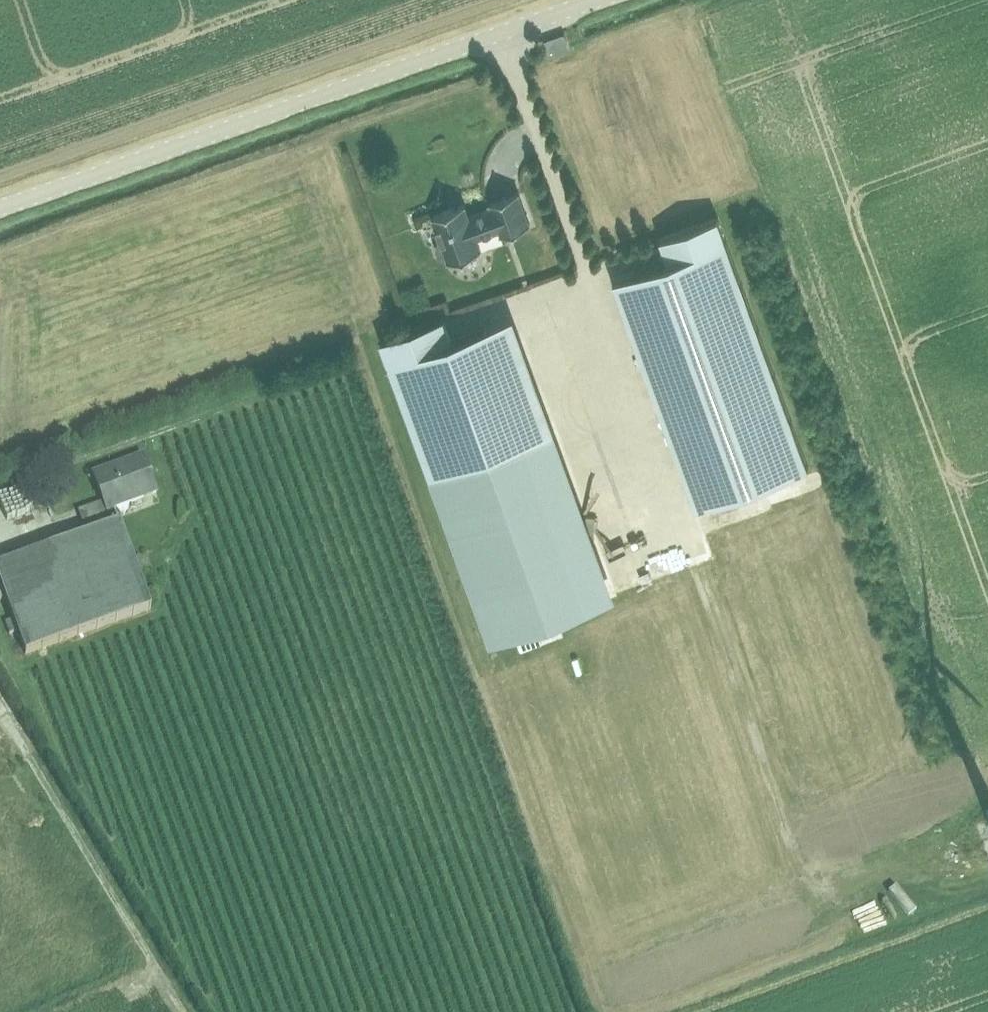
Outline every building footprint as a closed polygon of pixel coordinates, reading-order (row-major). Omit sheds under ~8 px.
[(559,28),(564,48),(585,43),(581,23),(559,28)] [(448,256),(450,260),(482,248),(478,237),(500,229),(502,234),(530,224),(519,191),(490,202),(492,207),(470,215),(465,203),(433,214),(443,240),(439,242),(436,247),(439,255),(445,258),(448,256)] [(809,467),(719,217),(661,238),(669,260),(614,280),(696,508),(809,467)] [(444,316),(383,338),(433,476),(529,441),(487,326),(452,338),(444,316)] [(433,476),(492,641),(498,638),(588,606),(529,441),(433,476)] [(27,655),(150,610),(114,510),(156,494),(143,458),(93,476),(103,503),(77,512),(86,535),(0,567),(0,585),(1,588),(0,588),(0,601),(5,599),(14,621),(5,624),(10,635),(18,632),(27,655)]
